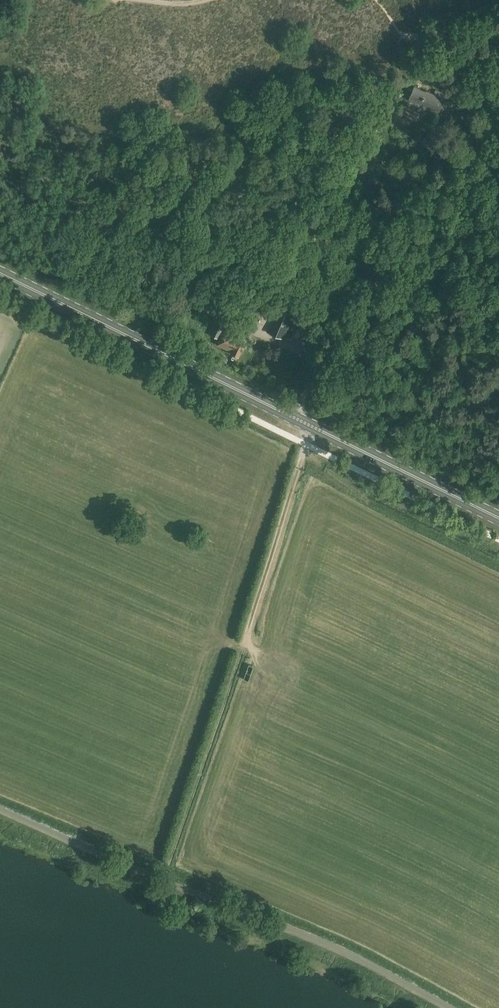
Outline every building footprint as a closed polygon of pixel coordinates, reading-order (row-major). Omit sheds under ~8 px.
[(416,102),(439,112),(440,111),(439,111),(446,94),(436,90),(433,95),(414,87),(409,99),(411,100),(410,101),(416,104),(416,102)] [(438,120),(417,103),(405,117),(426,134),(438,120)] [(439,145),(433,139),(427,134),(421,142),(426,146),(432,152),(439,145)] [(213,298),(201,293),(199,298),(210,303),(213,298)] [(270,332),(284,338),(294,314),(281,308),(270,332)] [(231,353),(239,356),(246,340),(224,330),(223,332),(222,331),(226,324),(216,319),(209,334),(219,338),(220,336),(221,337),(218,344),(232,351),(231,353)]
